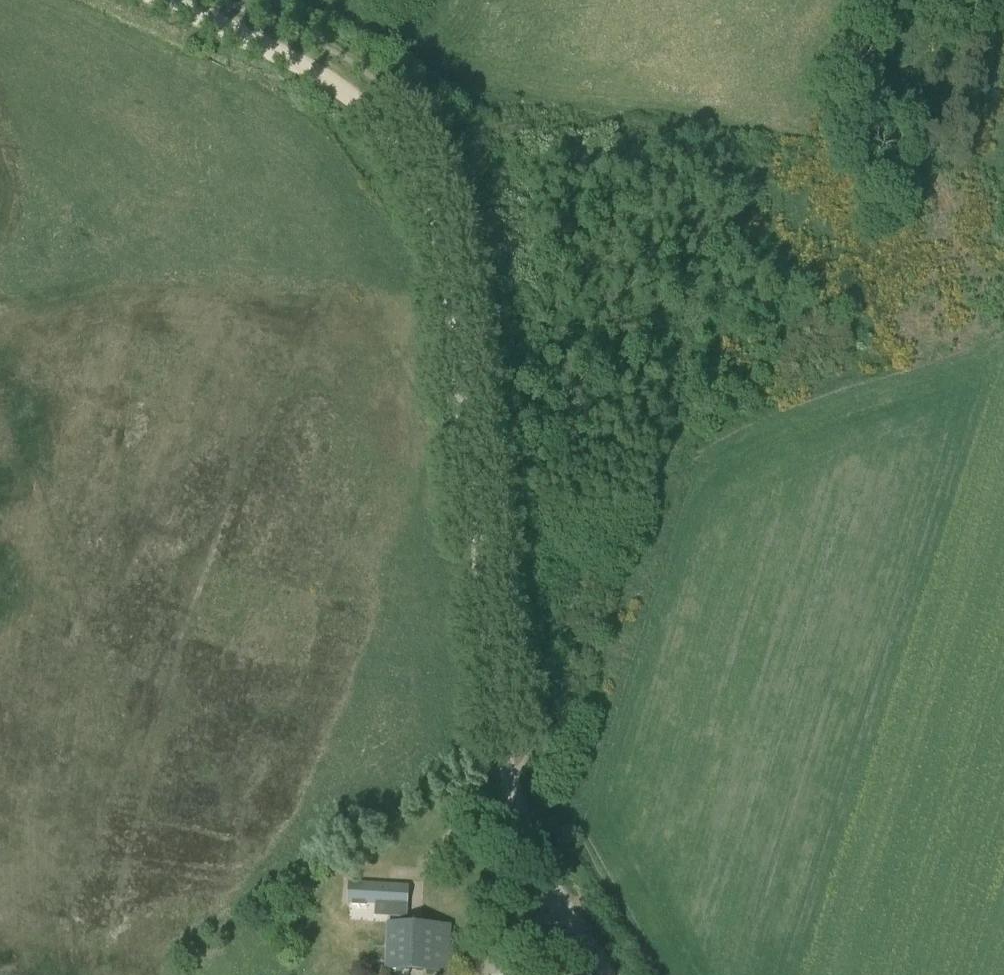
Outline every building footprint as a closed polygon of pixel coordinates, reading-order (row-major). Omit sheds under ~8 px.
[(375,905),(389,906),(388,918),(406,919),(407,907),(408,886),(348,882),(346,904),(349,904),(349,906),(363,907),(363,905),(375,905)] [(449,974),(451,925),(386,922),(384,970),(449,974)]
